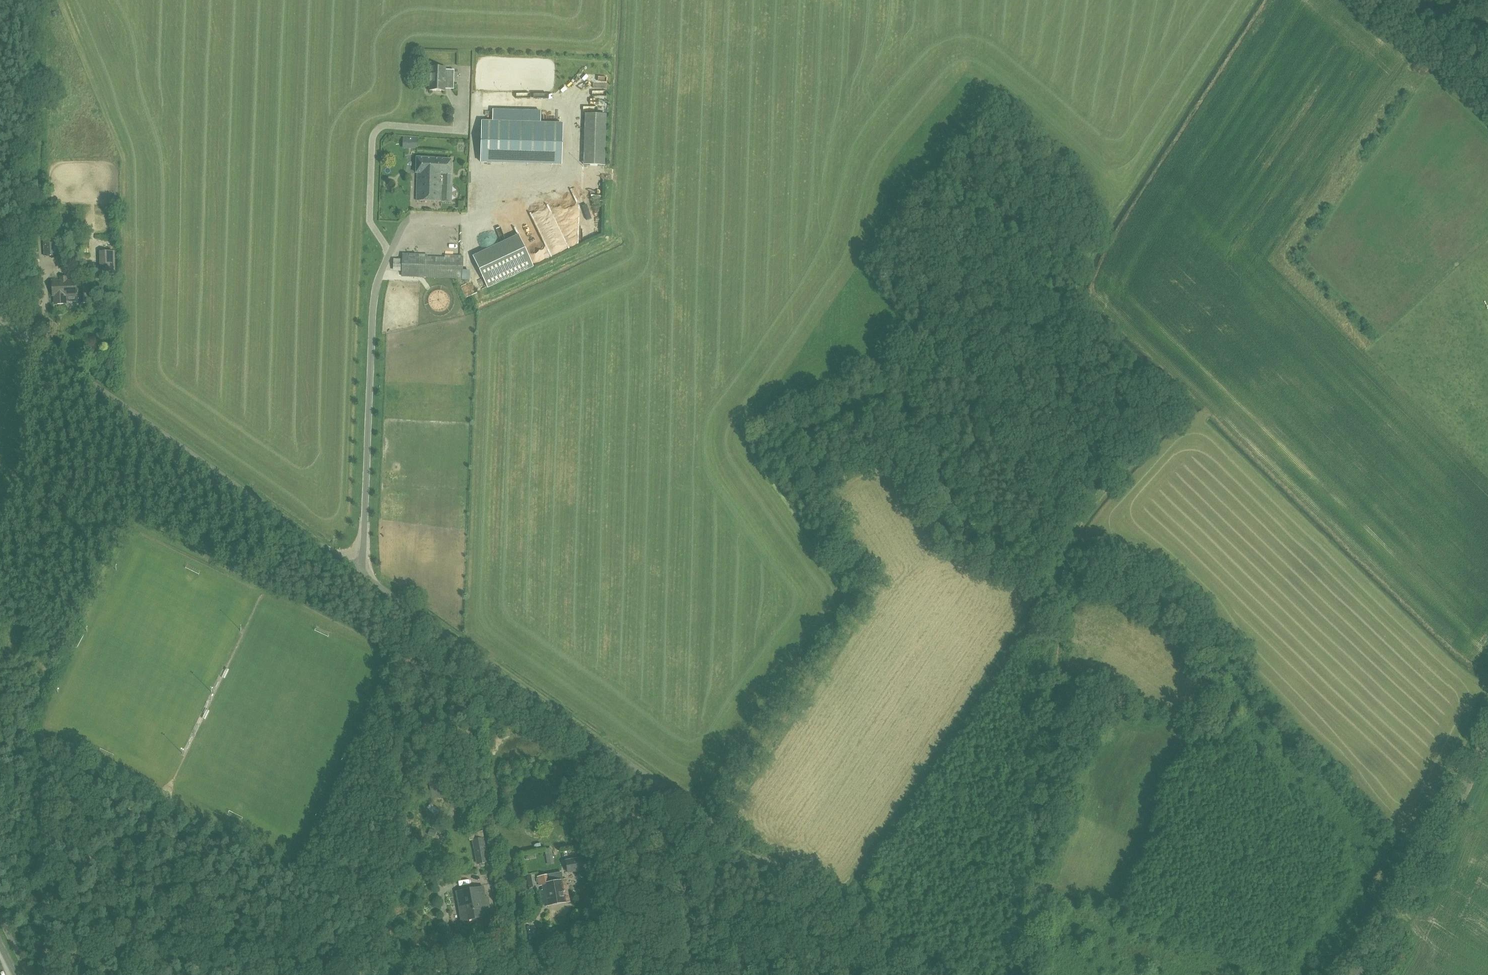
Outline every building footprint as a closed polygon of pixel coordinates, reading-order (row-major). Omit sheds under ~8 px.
[(601,61),(600,71),(610,72),(611,62),(601,61)] [(588,72),(587,63),(578,64),(578,72),(588,72)] [(453,79),(453,70),(444,69),(444,67),(430,67),(429,90),(444,90),(444,79),(453,79)] [(605,166),(606,115),(585,114),(584,165),(605,166)] [(561,166),(563,124),(481,121),(480,163),(561,166)] [(450,203),(451,182),(451,175),(451,160),(417,158),(416,174),(418,174),(416,201),(450,203)] [(44,257),(51,257),(59,256),(58,235),(43,235),(44,257)] [(533,266),(518,235),(474,256),(488,287),(533,266)] [(100,280),(116,280),(115,251),(99,251),(100,280)] [(401,277),(462,279),(462,280),(469,280),(469,272),(462,271),(463,256),(445,255),(445,258),(427,257),(427,255),(402,254),(402,259),(394,259),(393,271),(402,271),(401,277)] [(77,283),(75,283),(75,281),(51,282),(52,296),(54,296),(54,304),(65,304),(65,295),(75,295),(78,294),(78,303),(89,303),(88,281),(77,282),(77,283)] [(424,777),(435,774),(433,766),(422,769),(424,777)] [(489,863),(484,838),(485,838),(484,831),(468,834),(470,841),(472,840),(477,865),(489,863)] [(547,866),(555,864),(554,863),(552,848),(545,849),(547,866)] [(568,873),(584,870),(581,857),(565,860),(568,873)] [(563,880),(561,873),(538,877),(540,886),(542,885),(543,890),(542,890),(545,906),(569,902),(565,880),(563,880)] [(537,891),(538,876),(528,876),(527,891),(537,891)] [(486,897),(484,887),(456,892),(462,922),(489,917),(487,909),(490,908),(488,897),(486,897)]
